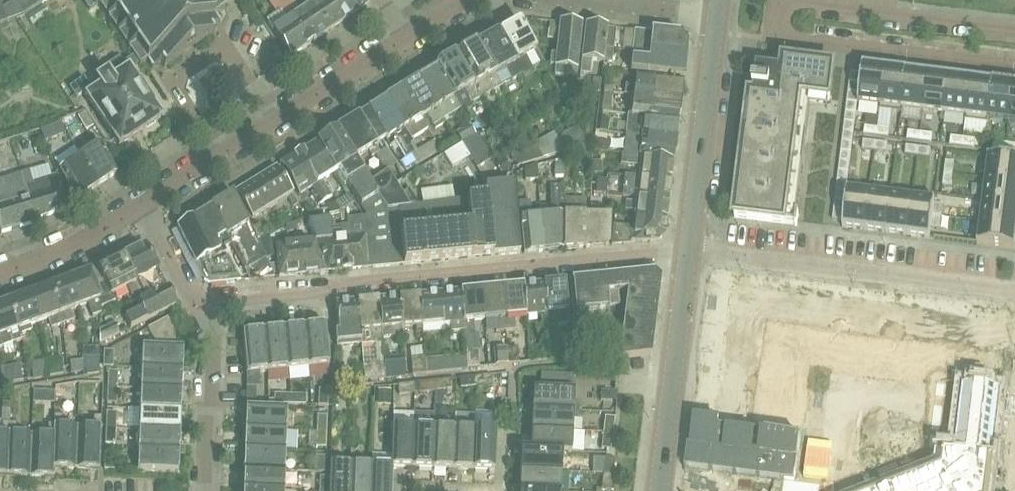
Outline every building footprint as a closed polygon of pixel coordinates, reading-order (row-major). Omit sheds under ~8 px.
[(89,10),(98,4),(133,57),(124,62),(118,59),(105,67),(107,76),(90,88),(84,78),(69,88),(76,98),(83,93),(118,146),(161,118),(159,117),(163,114),(154,101),(151,104),(138,85),(141,83),(133,70),(130,72),(129,71),(138,65),(139,67),(146,62),(151,70),(160,64),(163,69),(214,35),(211,31),(220,25),(214,16),(225,9),(226,3),(224,0),(82,0),(89,10)] [(289,57),(310,44),(280,0),(269,0),(267,1),(276,14),(266,21),(289,57)] [(301,12),(293,0),(280,0),(310,44),(329,31),(312,5),(301,12)] [(312,5),(329,31),(348,18),(336,0),(319,0),(312,5)] [(348,18),(367,5),(364,0),(336,0),(348,18)] [(559,22),(556,56),(551,56),(550,66),(555,66),(554,75),(575,77),(581,25),(559,22)] [(536,52),(519,23),(497,34),(497,35),(529,88),(533,86),(526,73),(533,69),(532,68),(542,62),(536,52)] [(590,75),(592,61),(603,62),(605,48),(607,28),(585,25),(581,59),(579,78),(585,78),(586,75),(590,75)] [(616,29),(607,28),(605,48),(614,49),(616,29)] [(634,30),(632,51),(649,53),(685,57),(687,42),(682,35),(634,30)] [(497,35),(477,47),(500,85),(510,80),(511,81),(519,77),(521,80),(520,81),(524,91),(529,88),(497,35)] [(501,87),(500,85),(477,47),(457,59),(481,98),(501,87)] [(620,71),(620,69),(620,63),(612,62),(614,49),(605,48),(603,62),(602,68),(620,71)] [(630,71),(683,77),(685,57),(649,53),(632,51),(632,52),(649,54),(648,60),(631,59),(631,61),(630,71)] [(457,59),(436,71),(460,110),(481,98),(457,59)] [(829,99),(833,69),(784,62),(783,70),(757,67),(755,80),(754,80),(753,96),(750,96),(735,217),(786,223),(802,96),(829,99)] [(859,93),(858,104),(859,104),(859,102),(880,105),(885,67),(863,65),(861,74),(860,84),(859,93)] [(906,70),(885,67),(880,105),(902,108),(906,70)] [(923,110),(928,73),(906,70),(902,108),(923,110)] [(436,71),(418,82),(444,123),(455,117),(453,114),(460,110),(436,71)] [(850,72),(849,83),(860,84),(861,74),(850,72)] [(949,75),(928,73),(923,110),(945,113),(949,75)] [(971,78),(949,75),(945,113),(966,116),(971,78)] [(682,81),(637,76),(635,96),(680,101),(682,81)] [(591,92),(599,93),(601,79),(592,78),(591,92)] [(992,81),(971,78),(966,116),(987,118),(992,81)] [(1014,83),(992,81),(987,118),(1009,121),(1014,83)] [(418,82),(401,92),(426,132),(427,131),(420,119),(427,115),(436,128),(444,123),(418,82)] [(848,92),(859,93),(860,84),(849,83),(848,92)] [(401,92),(386,101),(410,140),(426,132),(401,92)] [(601,112),(612,113),(613,102),(612,102),(613,94),(603,92),(603,93),(602,93),(601,112)] [(847,102),(858,104),(859,93),(848,92),(847,102)] [(562,99),(572,115),(573,115),(575,95),(569,95),(562,99)] [(680,101),(635,96),(634,96),(632,115),(632,116),(677,121),(680,101)] [(386,140),(393,136),(394,138),(393,142),(403,160),(414,153),(410,146),(412,144),(410,140),(386,101),(385,102),(384,102),(367,112),(384,140),(386,139),(386,140)] [(847,102),(846,112),(856,113),(858,104),(847,102)] [(85,112),(83,110),(77,114),(92,139),(99,135),(85,112)] [(929,125),(930,114),(911,111),(909,123),(929,125)] [(336,131),(355,159),(368,151),(372,156),(380,151),(376,145),(384,140),(367,112),(336,131)] [(856,113),(846,112),(844,122),(855,123),(856,113)] [(675,141),(677,121),(632,116),(632,115),(628,114),(625,135),(631,135),(631,136),(675,141)] [(44,142),(65,134),(61,122),(40,131),(44,142)] [(855,123),(844,122),(843,131),(854,133),(855,123)] [(461,143),(475,134),(470,124),(455,133),(461,143)] [(972,124),(972,137),(994,138),(994,124),(972,124)] [(563,152),(564,152),(565,156),(591,150),(578,126),(564,133),(558,140),(557,141),(563,152)] [(865,126),(864,135),(876,136),(877,127),(865,126)] [(877,127),(876,136),(889,138),(890,129),(877,127)] [(343,185),(346,183),(360,206),(366,216),(364,217),(365,235),(368,269),(391,266),(387,209),(369,182),(355,159),(336,131),(317,143),(336,173),(343,185)] [(854,133),(843,131),(842,141),(853,142),(854,133)] [(907,140),(919,142),(921,133),(908,131),(907,140)] [(921,133),(919,142),(932,143),(933,134),(921,133)] [(673,161),(675,141),(631,136),(629,146),(640,147),(639,156),(639,157),(673,161)] [(950,145),(962,147),(963,138),(951,136),(950,145)] [(438,150),(446,145),(441,137),(433,141),(438,150)] [(963,138),(962,147),(975,148),(976,140),(963,138)] [(484,139),(472,146),(482,164),(495,157),(484,139)] [(863,140),(862,148),(874,150),(875,141),(863,140)] [(433,141),(416,151),(422,161),(439,152),(438,151),(438,150),(433,141)] [(542,159),(563,152),(557,141),(536,147),(542,159)] [(596,151),(608,153),(609,143),(596,141),(596,151)] [(853,142),(842,141),(841,151),(852,152),(853,142)] [(875,141),(874,150),(886,151),(887,143),(875,141)] [(993,151),(1005,152),(1006,143),(994,142),(993,151)] [(322,181),(336,173),(317,143),(299,154),(328,199),(332,196),(322,181)] [(472,157),(463,143),(444,155),(453,169),(472,157)] [(1006,143),(1005,152),(1014,154),(1014,145),(1006,143)] [(96,187),(116,174),(100,144),(80,157),(96,187)] [(513,151),(518,166),(518,167),(539,161),(534,145),(513,151)] [(906,145),(905,154),(917,155),(918,147),(906,145)] [(918,147),(917,155),(929,157),(930,148),(918,147)] [(852,152),(841,151),(840,160),(850,162),(852,152)] [(299,195),(311,187),(314,192),(311,194),(318,205),(328,199),(299,154),(281,165),(299,195)] [(576,168),(590,169),(591,155),(576,154),(576,168)] [(639,167),(638,177),(638,178),(670,182),(673,161),(639,157),(639,156),(621,154),(620,164),(639,167)] [(988,156),(988,158),(989,158),(986,179),(1014,182),(1014,160),(988,156)] [(60,170),(76,200),(96,187),(80,157),(60,170)] [(563,176),(563,159),(555,161),(555,176),(563,176)] [(850,162),(840,160),(839,170),(850,172),(850,162)] [(593,161),(592,174),(602,175),(603,162),(593,161)] [(943,173),(952,174),(953,162),(945,161),(943,173)] [(508,162),(497,164),(500,174),(510,172),(508,162)] [(538,180),(537,166),(524,169),(525,181),(538,180)] [(293,207),(297,205),(275,169),(235,193),(252,220),(288,199),(293,207)] [(828,172),(818,170),(816,180),(827,182),(828,172)] [(54,176),(32,183),(28,171),(21,173),(25,185),(28,198),(35,220),(50,215),(65,208),(54,176)] [(369,182),(387,209),(410,207),(410,206),(387,171),(369,182)] [(25,185),(21,173),(0,180),(0,229),(0,231),(1,233),(36,223),(35,220),(28,198),(25,185)] [(942,185),(950,186),(952,174),(943,173),(942,185)] [(622,196),(636,198),(668,202),(670,182),(638,178),(638,177),(624,175),(622,196)] [(597,179),(595,193),(605,194),(607,180),(597,179)] [(986,179),(984,200),(1014,204),(1014,182),(986,179)] [(827,182),(816,180),(815,190),(825,191),(827,182)] [(467,200),(410,206),(410,207),(387,209),(391,266),(519,253),(512,183),(485,186),(486,197),(467,199),(467,200)] [(458,186),(427,192),(429,204),(461,197),(458,186)] [(543,252),(563,250),(564,199),(563,187),(550,186),(550,216),(540,217),(543,252)] [(847,188),(842,227),(865,230),(869,192),(848,190),(848,189),(847,188)] [(825,191),(815,190),(814,200),(824,201),(825,191)] [(869,192),(865,230),(886,233),(891,195),(869,192)] [(244,270),(265,259),(266,259),(257,243),(250,229),(248,225),(232,194),(211,207),(225,235),(244,270)] [(328,204),(328,214),(337,213),(354,202),(348,194),(335,202),(328,204)] [(912,198),(891,195),(886,233),(908,235),(912,198)] [(636,198),(634,218),(666,222),(668,202),(636,198)] [(933,200),(912,198),(908,235),(930,238),(935,199),(934,199),(933,200)] [(563,250),(588,248),(589,216),(585,216),(586,200),(564,199),(563,250)] [(824,201),(814,200),(813,210),(823,211),(824,201)] [(981,222),(1014,226),(1014,204),(984,200),(981,222)] [(519,203),(523,252),(523,254),(543,252),(540,217),(539,208),(531,208),(530,202),(519,203)] [(600,205),(590,204),(589,216),(603,217),(600,205)] [(946,217),(948,205),(939,204),(938,216),(946,217)] [(221,253),(219,249),(215,241),(225,235),(211,207),(193,218),(226,279),(225,280),(226,281),(237,275),(225,251),(221,253)] [(823,211),(813,210),(812,219),(822,221),(823,211)] [(609,217),(603,217),(589,216),(588,248),(608,246),(609,217)] [(945,229),(946,217),(938,216),(937,228),(945,229)] [(348,239),(344,240),(347,271),(368,269),(365,235),(364,217),(347,219),(348,226),(335,228),(336,235),(348,234),(348,239)] [(177,228),(195,264),(203,281),(209,284),(219,283),(225,280),(226,279),(193,218),(177,228)] [(612,225),(611,246),(658,241),(664,236),(666,222),(634,218),(633,227),(612,225)] [(329,221),(307,223),(315,243),(314,243),(326,273),(347,271),(344,240),(331,241),(329,221)] [(981,222),(978,243),(977,243),(977,244),(1014,249),(1014,226),(981,222)] [(285,227),(287,233),(297,229),(295,223),(285,227)] [(266,237),(264,233),(259,224),(250,229),(257,243),(267,237),(266,237)] [(269,235),(266,237),(267,237),(257,243),(266,259),(273,256),(269,235)] [(276,246),(279,277),(300,275),(295,237),(287,238),(288,245),(276,246)] [(314,243),(307,243),(306,237),(295,237),(300,275),(326,273),(314,243)] [(135,283),(143,300),(167,288),(148,249),(140,247),(121,256),(135,283)] [(121,256),(99,268),(112,295),(135,283),(121,256)] [(274,277),(268,266),(260,270),(263,278),(274,277)] [(95,269),(90,272),(69,279),(79,307),(87,304),(92,317),(101,314),(101,308),(108,305),(95,269)] [(654,272),(629,275),(628,281),(627,290),(658,293),(660,278),(654,272)] [(614,292),(627,291),(627,290),(628,281),(629,275),(606,277),(608,302),(615,302),(614,292)] [(720,276),(718,299),(755,304),(758,281),(720,276)] [(609,308),(608,302),(606,277),(589,279),(593,310),(609,308)] [(69,279),(49,287),(62,324),(74,320),(70,311),(79,307),(69,279)] [(572,281),(575,311),(593,310),(589,279),(572,281)] [(569,325),(565,282),(543,284),(546,314),(548,327),(569,325)] [(543,284),(522,286),(526,316),(546,314),(543,284)] [(814,285),(810,323),(833,326),(838,288),(814,285)] [(522,286),(502,288),(506,331),(515,330),(514,317),(526,316),(522,286)] [(39,322),(47,319),(51,328),(62,324),(49,287),(28,294),(39,322)] [(167,287),(167,288),(143,300),(137,303),(140,310),(124,318),(130,329),(177,305),(167,287)] [(502,288),(481,290),(484,320),(495,319),(496,332),(506,331),(502,288)] [(838,288),(833,326),(856,329),(860,291),(838,288)] [(481,290),(460,292),(464,331),(463,331),(464,335),(474,334),(473,321),(484,320),(481,290)] [(656,309),(658,293),(627,290),(627,291),(625,307),(625,304),(656,309)] [(460,292),(440,294),(443,331),(450,331),(450,332),(463,331),(464,331),(460,292)] [(28,294),(8,302),(20,335),(20,334),(32,330),(30,325),(39,322),(28,294)] [(422,333),(443,331),(440,294),(419,296),(422,333)] [(401,328),(415,326),(416,334),(422,333),(419,296),(398,298),(401,328)] [(798,297),(797,309),(805,310),(806,298),(798,297)] [(398,298),(377,300),(381,338),(402,336),(401,328),(398,298)] [(718,299),(715,322),(752,327),(755,304),(718,299)] [(377,300),(357,302),(360,337),(361,344),(363,372),(364,380),(385,378),(383,358),(381,338),(377,300)] [(935,300),(931,338),(954,341),(959,303),(935,300)] [(0,305),(0,343),(2,347),(22,340),(20,334),(20,335),(8,302),(0,305)] [(338,332),(334,332),(336,347),(361,344),(360,337),(357,302),(335,304),(338,332)] [(625,307),(623,322),(654,326),(656,309),(625,304),(625,307)] [(981,305),(977,344),(1000,347),(1005,308),(981,305)] [(797,309),(795,321),(803,322),(805,310),(797,309)] [(576,362),(588,360),(615,358),(614,351),(582,354),(578,316),(572,317),(576,362)] [(142,347),(141,368),(182,370),(183,349),(177,349),(178,337),(169,318),(148,329),(154,341),(154,348),(142,347)] [(623,322),(621,337),(652,341),(654,326),(623,322)] [(712,343),(712,345),(750,349),(750,348),(752,327),(715,322),(712,343)] [(107,326),(112,337),(119,334),(114,323),(107,326)] [(329,366),(325,325),(304,327),(307,368),(329,366)] [(99,330),(99,344),(112,337),(107,326),(99,330)] [(304,327),(284,329),(288,370),(307,368),(304,327)] [(284,329),(263,331),(268,372),(288,370),(284,329)] [(242,333),(247,374),(268,372),(263,331),(242,333)] [(619,359),(650,356),(652,341),(621,337),(619,359)] [(559,348),(560,359),(572,358),(570,341),(564,341),(565,348),(559,348)] [(793,342),(791,354),(799,355),(801,343),(793,342)] [(712,345),(709,367),(747,372),(750,349),(712,345)] [(509,364),(519,363),(518,348),(507,349),(509,364)] [(507,364),(509,364),(507,349),(496,350),(497,366),(507,365),(507,364)] [(103,351),(103,367),(113,367),(113,351),(103,351)] [(468,368),(479,367),(477,351),(466,352),(466,355),(468,368)] [(529,362),(551,360),(550,352),(537,353),(537,352),(529,352),(529,362)] [(818,352),(817,360),(829,362),(830,354),(818,352)] [(791,354),(790,366),(798,367),(799,355),(791,354)] [(830,354),(829,362),(841,363),(842,355),(830,354)] [(468,368),(466,355),(425,359),(425,364),(426,374),(457,371),(468,370),(468,368)] [(99,374),(99,366),(99,357),(86,357),(86,375),(99,374)] [(385,378),(398,376),(398,375),(401,375),(400,366),(397,367),(396,357),(383,358),(385,378)] [(425,364),(425,359),(425,357),(410,358),(412,375),(426,374),(425,364)] [(60,358),(48,361),(51,377),(63,374),(60,358)] [(863,358),(862,366),(874,367),(875,359),(863,358)] [(875,359),(874,367),(886,369),(887,361),(875,359)] [(30,363),(33,379),(33,380),(51,377),(48,361),(47,361),(46,360),(30,363)] [(71,362),(72,373),(84,373),(84,361),(71,362)] [(909,363),(908,371),(920,373),(921,364),(909,363)] [(1,384),(22,381),(19,365),(0,368),(1,384)] [(927,365),(926,373),(939,375),(940,367),(927,365)] [(709,367),(706,390),(744,395),(747,372),(709,367)] [(181,389),(182,370),(141,368),(140,387),(181,389)] [(108,372),(107,386),(117,386),(118,372),(108,372)] [(363,372),(334,374),(334,383),(364,380),(363,372)] [(541,374),(540,389),(532,389),(531,409),(579,411),(579,405),(573,404),(573,390),(572,390),(572,375),(541,374)] [(961,375),(960,383),(972,385),(973,377),(961,375)] [(490,376),(475,377),(476,386),(491,385),(490,376)] [(475,377),(459,379),(460,388),(476,386),(475,377)] [(973,377),(972,385),(984,386),(985,378),(973,377)] [(450,380),(433,382),(434,391),(451,390),(450,380)] [(600,400),(616,402),(617,392),(618,392),(619,380),(615,380),(614,391),(601,390),(600,400)] [(433,382),(418,383),(419,393),(434,391),(433,382)] [(938,382),(936,394),(944,395),(946,382),(938,382)] [(414,393),(414,384),(397,386),(398,395),(414,393)] [(963,385),(961,403),(998,408),(1001,389),(963,385)] [(107,386),(107,403),(116,404),(117,386),(107,386)] [(140,387),(139,408),(180,410),(181,389),(140,387)] [(245,403),(255,403),(256,387),(246,387),(245,403)] [(391,390),(380,389),(378,389),(377,405),(390,406),(391,390)] [(799,389),(798,401),(806,402),(807,390),(799,389)] [(327,406),(327,390),(318,390),(318,406),(327,406)] [(352,399),(353,399),(363,399),(364,391),(352,390),(352,399)] [(706,390),(703,413),(741,418),(744,395),(706,390)] [(274,394),(274,404),(289,405),(290,395),(274,394)] [(306,396),(290,395),(289,405),(305,405),(306,396)] [(798,401),(796,413),(804,414),(806,402),(798,401)] [(961,403),(959,420),(996,425),(998,408),(961,403)] [(434,405),(434,417),(446,417),(445,408),(442,405),(434,405)] [(935,405),(933,417),(941,418),(943,406),(935,405)] [(139,408),(139,429),(179,430),(180,410),(139,408)] [(286,409),(245,408),(245,429),(285,431),(286,409)] [(2,409),(1,421),(10,421),(10,409),(2,409)] [(531,409),(530,429),(572,431),(572,418),(579,418),(579,411),(531,409)] [(106,412),(106,427),(115,428),(116,413),(106,412)] [(77,426),(62,426),(62,413),(54,413),(54,423),(52,477),(53,477),(54,468),(75,468),(77,426)] [(94,415),(93,427),(77,426),(75,468),(99,469),(100,427),(101,415),(94,415)] [(317,416),(316,432),(326,432),(327,416),(317,416)] [(690,425),(685,466),(710,470),(784,479),(795,480),(795,473),(798,474),(802,438),(716,428),(718,420),(691,416),(690,425)] [(613,434),(614,418),(605,417),(603,432),(613,434)] [(933,417),(932,429),(940,429),(941,418),(933,417)] [(959,420),(957,437),(994,442),(996,425),(959,420)] [(7,475),(9,421),(2,421),(2,434),(0,434),(0,475),(7,475)] [(7,475),(30,476),(31,434),(15,434),(16,422),(9,421),(7,475)] [(30,476),(52,477),(54,423),(48,423),(47,434),(31,434),(30,476)] [(106,427),(105,444),(115,445),(115,428),(106,427)] [(392,468),(411,468),(413,427),(392,427),(391,454),(391,466),(392,467),(392,468)] [(411,468),(432,469),(433,428),(413,427),(411,468)] [(432,469),(452,470),(454,429),(433,428),(432,469)] [(139,429),(138,449),(179,451),(179,430),(139,429)] [(245,429),(244,450),(284,451),(285,431),(245,429)] [(452,470),(473,470),(475,430),(454,429),(452,470)] [(521,450),(529,450),(529,451),(561,452),(568,452),(571,452),(572,431),(530,429),(530,450),(521,450)] [(494,471),(495,430),(475,430),(473,470),(494,471)] [(316,448),(326,448),(326,432),(316,432),(316,448)] [(611,450),(613,434),(603,432),(601,449),(611,450)] [(931,434),(929,446),(938,447),(939,435),(931,434)] [(957,437),(955,453),(956,453),(956,454),(992,459),(994,442),(957,437)] [(178,472),(179,451),(138,449),(137,471),(178,472)] [(244,450),(243,470),(284,471),(284,451),(244,450)] [(568,459),(568,452),(561,452),(529,451),(529,450),(521,450),(520,470),(561,472),(561,458),(568,459)] [(992,459),(956,454),(956,453),(955,453),(936,451),(934,464),(863,490),(988,490),(992,459)] [(392,468),(392,467),(391,466),(391,454),(371,454),(371,465),(370,490),(391,490),(391,479),(392,468)] [(325,473),(325,457),(315,457),(315,473),(325,473)] [(615,459),(610,459),(605,458),(603,474),(613,475),(615,459)] [(121,460),(104,460),(105,470),(121,470),(121,460)] [(329,490),(350,490),(351,464),(330,464),(329,477),(329,490)] [(371,465),(351,464),(350,490),(370,490),(371,465)] [(837,465),(803,467),(804,480),(837,478),(837,465)] [(243,490),(252,490),(283,490),(284,471),(243,470),(243,490)] [(519,490),(544,490),(560,490),(561,472),(520,470),(519,490)] [(611,490),(613,475),(603,474),(601,490),(611,490)] [(325,477),(319,477),(319,490),(329,490),(329,477),(325,477)]
